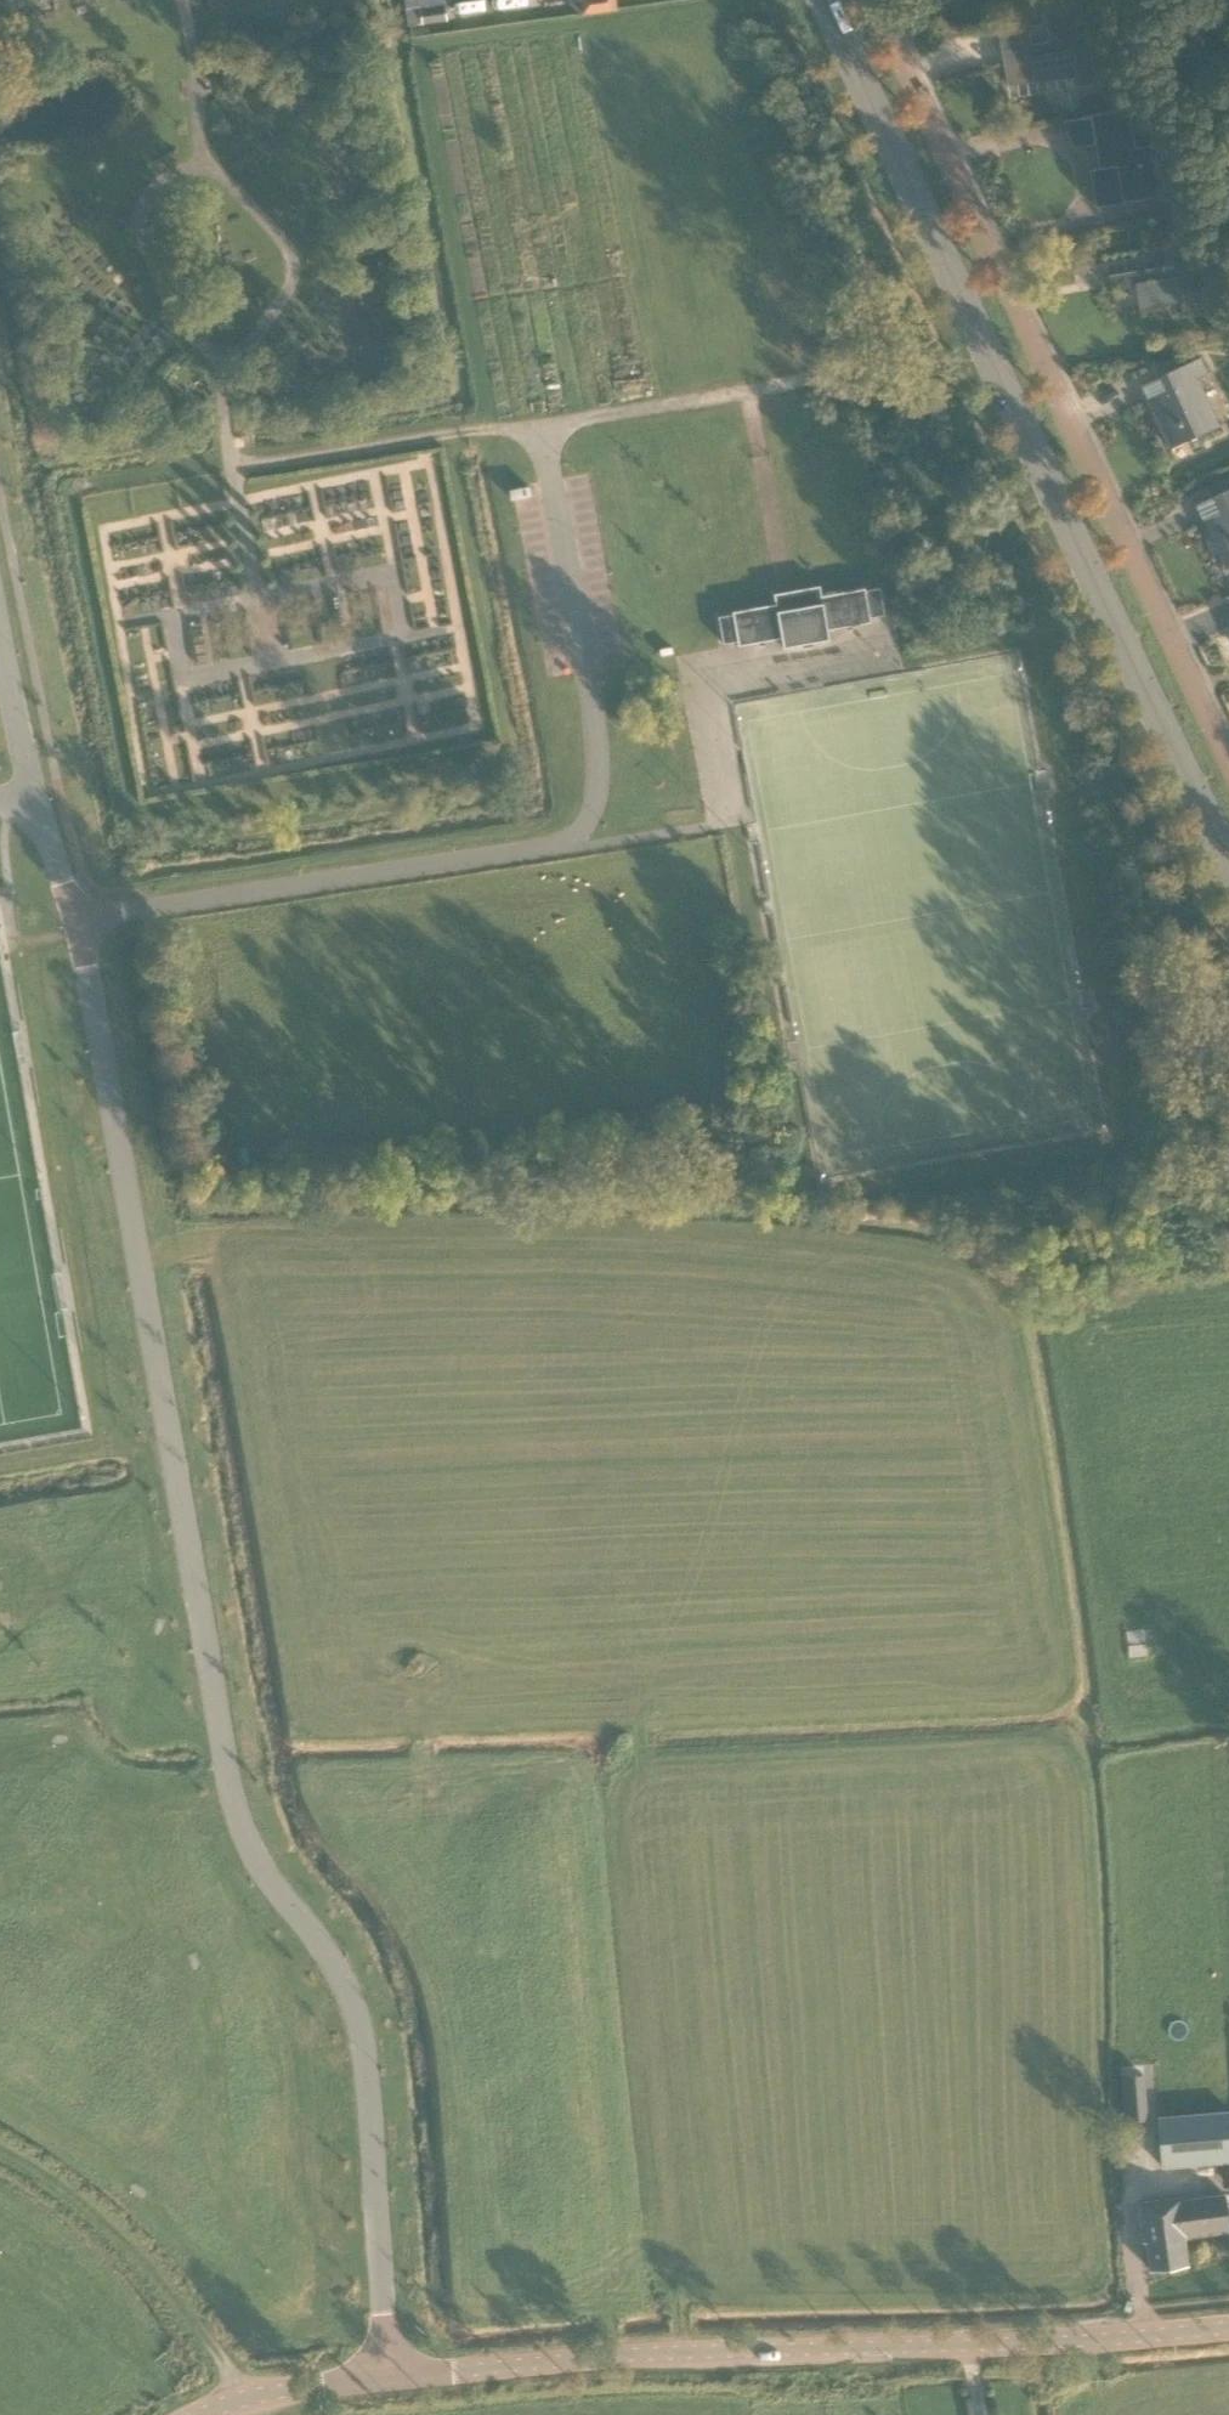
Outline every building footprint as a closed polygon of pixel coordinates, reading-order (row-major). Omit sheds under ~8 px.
[(445,4),(421,7),(420,0),(405,0),(408,25),(447,20),(445,4)] [(622,6),(621,0),(585,0),(587,11),(622,6)] [(1094,81),(1081,0),(1044,7),(1049,38),(1000,47),(1006,83),(1073,72),(1075,84),(1094,81)] [(1131,76),(1119,78),(1123,103),(1135,100),(1131,76)] [(1133,146),(1127,108),(1090,114),(1093,129),(1095,141),(1099,167),(1089,168),(1095,204),(1162,193),(1154,143),(1133,146)] [(1201,308),(1188,227),(1168,230),(1170,242),(1160,244),(1163,264),(1106,273),(1109,288),(1137,283),(1140,306),(1180,299),(1182,311),(1201,308)] [(1207,373),(1199,356),(1161,372),(1167,385),(1170,390),(1147,400),(1169,448),(1218,426),(1197,378),(1207,373)] [(1216,492),(1224,509),(1201,519),(1223,566),(1228,564),(1228,486),(1216,492)] [(732,613),(718,615),(723,642),(737,640),(738,645),(781,637),(783,646),(829,638),(828,629),(871,621),(870,616),(884,614),(880,586),(865,589),(865,586),(822,594),(820,584),(774,592),(775,602),(732,610),(732,613)] [(1142,2074),(1123,2076),(1126,2119),(1146,2117),(1142,2074)] [(1158,2116),(1159,2132),(1161,2132),(1162,2148),(1160,2149),(1162,2165),(1228,2160),(1228,2110),(1158,2116)] [(1225,2192),(1182,2198),(1181,2195),(1138,2201),(1143,2240),(1146,2240),(1150,2268),(1187,2263),(1183,2235),(1228,2229),(1228,2224),(1225,2192)]
